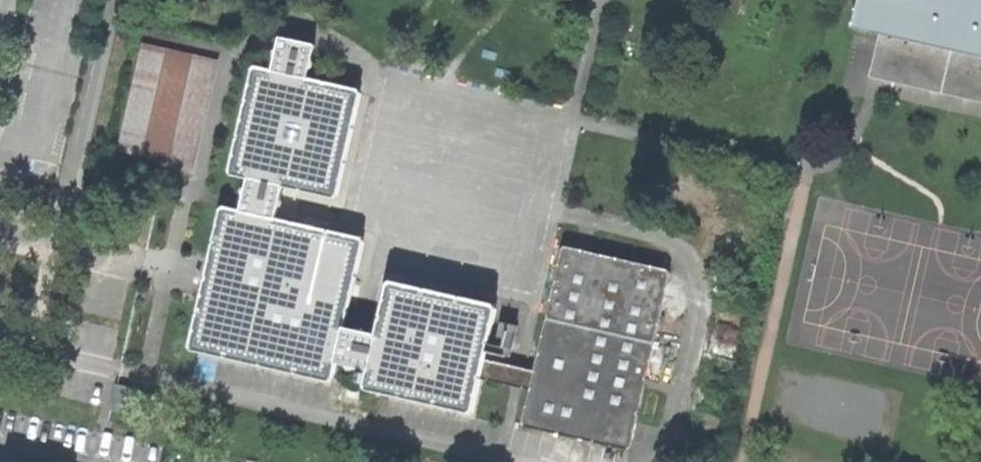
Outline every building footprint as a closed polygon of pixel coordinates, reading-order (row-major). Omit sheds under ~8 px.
[(849,23),(877,29),(865,73),(980,102),(980,0),(855,0),(849,23)] [(521,427),(626,451),(668,273),(562,249),(533,373),(482,361),(483,354),(508,360),(515,327),(490,321),(493,309),(388,284),(374,336),(342,329),(362,241),(275,221),(282,187),(335,199),(358,94),(307,80),(309,70),(320,58),(313,54),(314,47),(294,42),(279,39),(278,44),(269,47),(274,63),(272,72),(254,68),(228,174),(247,179),(239,213),(221,209),(205,278),(188,351),(329,383),(334,364),(366,372),(362,391),(469,415),(477,379),(528,391),(521,427)] [(142,42),(122,152),(198,165),(217,55),(142,42)]
